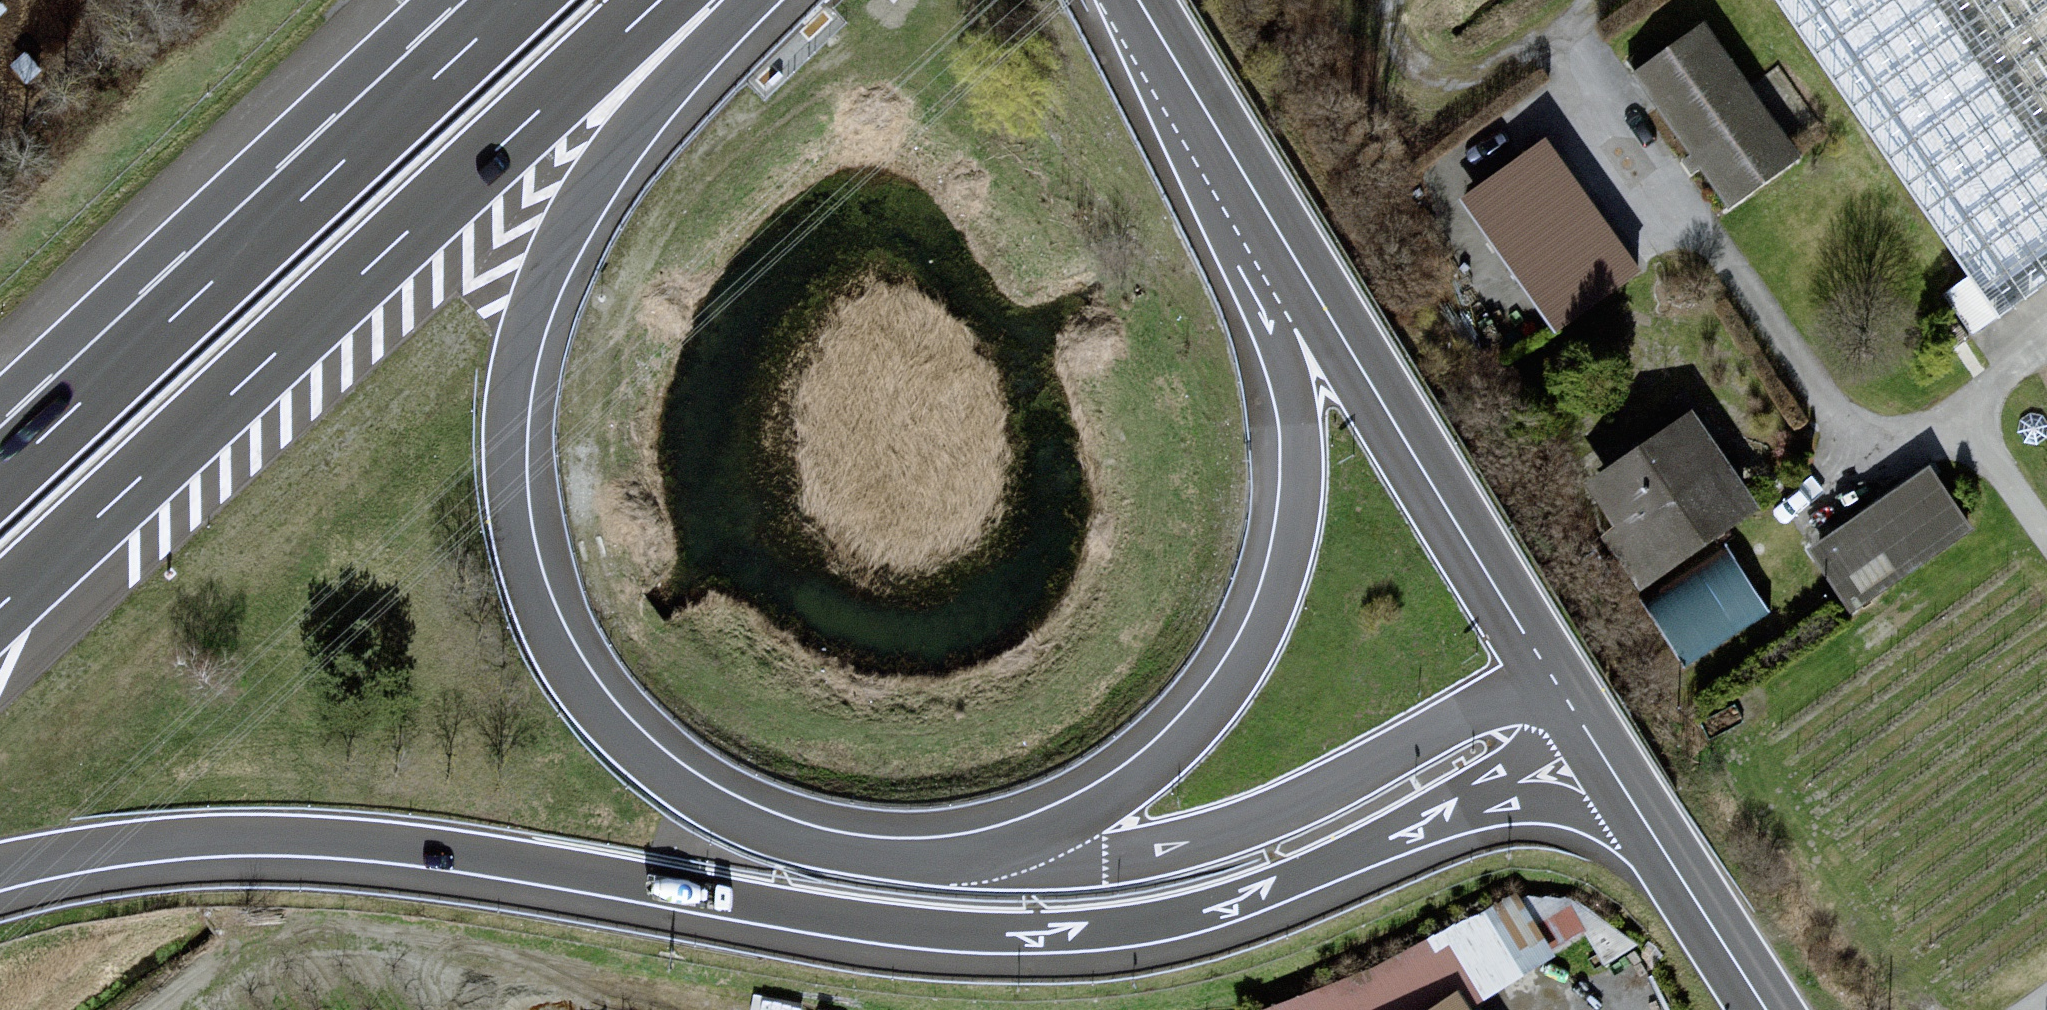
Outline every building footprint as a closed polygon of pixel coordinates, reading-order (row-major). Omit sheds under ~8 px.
[(1997,329),(2046,294),(2046,0),(1769,0),(1997,329)] [(1699,31),(1633,78),(1721,213),(1792,161),(1699,31)] [(1542,145),(1455,203),(1547,342),(1634,280),(1542,145)] [(1686,419),(1581,492),(1637,594),(1753,518),(1686,419)] [(1924,475),(1805,554),(1846,615),(1966,535),(1924,475)]
